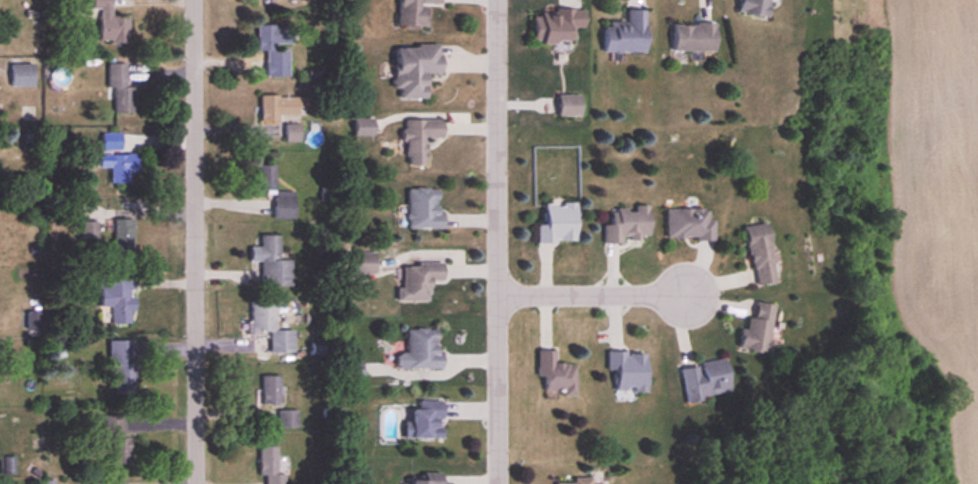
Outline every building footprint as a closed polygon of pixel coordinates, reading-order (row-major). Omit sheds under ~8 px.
[(93,10),(100,10),(101,43),(129,42),(129,15),(112,16),(112,0),(93,0),(93,10)] [(399,27),(428,28),(428,6),(442,7),(442,0),(400,0),(399,27)] [(734,11),(763,18),(767,0),(736,0),(734,11)] [(586,11),(534,9),(533,44),(575,45),(576,28),(586,28),(586,11)] [(604,53),(647,53),(647,10),(627,10),(627,24),(604,24),(604,53)] [(716,52),(716,25),(673,25),(673,52),(716,52)] [(258,51),(267,51),(267,78),(290,78),(290,45),(292,45),(292,27),(257,27),(258,51)] [(429,100),(429,75),(443,75),(443,46),(396,47),(397,101),(429,100)] [(115,89),(115,114),(134,114),(134,87),(127,87),(127,64),(108,64),(108,89),(115,89)] [(34,87),(34,65),(11,65),(11,87),(34,87)] [(261,119),(306,119),(307,97),(261,96),(261,119)] [(559,96),(559,116),(581,116),(581,96),(559,96)] [(406,121),(405,167),(428,167),(429,141),(444,141),(444,121),(406,121)] [(285,144),(300,144),(300,125),(285,125),(285,144)] [(101,167),(111,167),(111,184),(131,184),(131,156),(101,156),(101,167)] [(296,193),(276,193),(276,166),(257,166),(257,194),(275,194),(275,221),(296,221),(296,193)] [(408,190),(409,230),(443,230),(443,190),(408,190)] [(577,204),(546,204),(546,226),(538,226),(538,245),(577,244),(577,204)] [(650,207),(611,208),(611,225),(603,226),(604,243),(651,242),(650,207)] [(714,241),(714,210),(666,210),(666,241),(714,241)] [(114,254),(135,254),(135,220),(114,220),(114,254)] [(778,283),(768,224),(745,228),(755,287),(778,283)] [(280,237),(261,237),(261,287),(292,287),(292,261),(280,261),(280,237)] [(375,255),(354,255),(354,274),(375,274),(375,255)] [(431,302),(432,282),(444,282),(445,265),(402,265),(401,302),(431,302)] [(102,308),(112,307),(112,325),(137,325),(136,280),(101,281),(102,308)] [(271,354),(296,354),(296,331),(277,331),(277,314),(289,314),(289,303),(252,303),(252,333),(271,333),(271,354)] [(775,306),(756,304),(755,319),(744,318),(741,352),(770,354),(775,306)] [(408,354),(397,354),(397,369),(442,369),(442,330),(408,330),(408,354)] [(111,394),(138,394),(138,341),(110,341),(111,394)] [(538,377),(546,377),(546,395),(576,396),(576,364),(555,364),(555,351),(538,351),(538,377)] [(607,353),(607,373),(614,373),(614,393),(647,393),(647,352),(607,353)] [(686,403),(732,396),(727,361),(681,368),(686,403)] [(281,407),(281,377),(262,377),(262,407),(281,407)] [(444,401),(419,401),(419,409),(412,409),(412,423),(406,423),(406,440),(444,440),(444,401)] [(298,412),(279,412),(279,429),(298,429),(298,412)] [(105,417),(105,443),(111,443),(111,465),(130,465),(130,417),(105,417)] [(279,449),(259,449),(259,478),(270,478),(270,483),(279,483),(279,449)]
